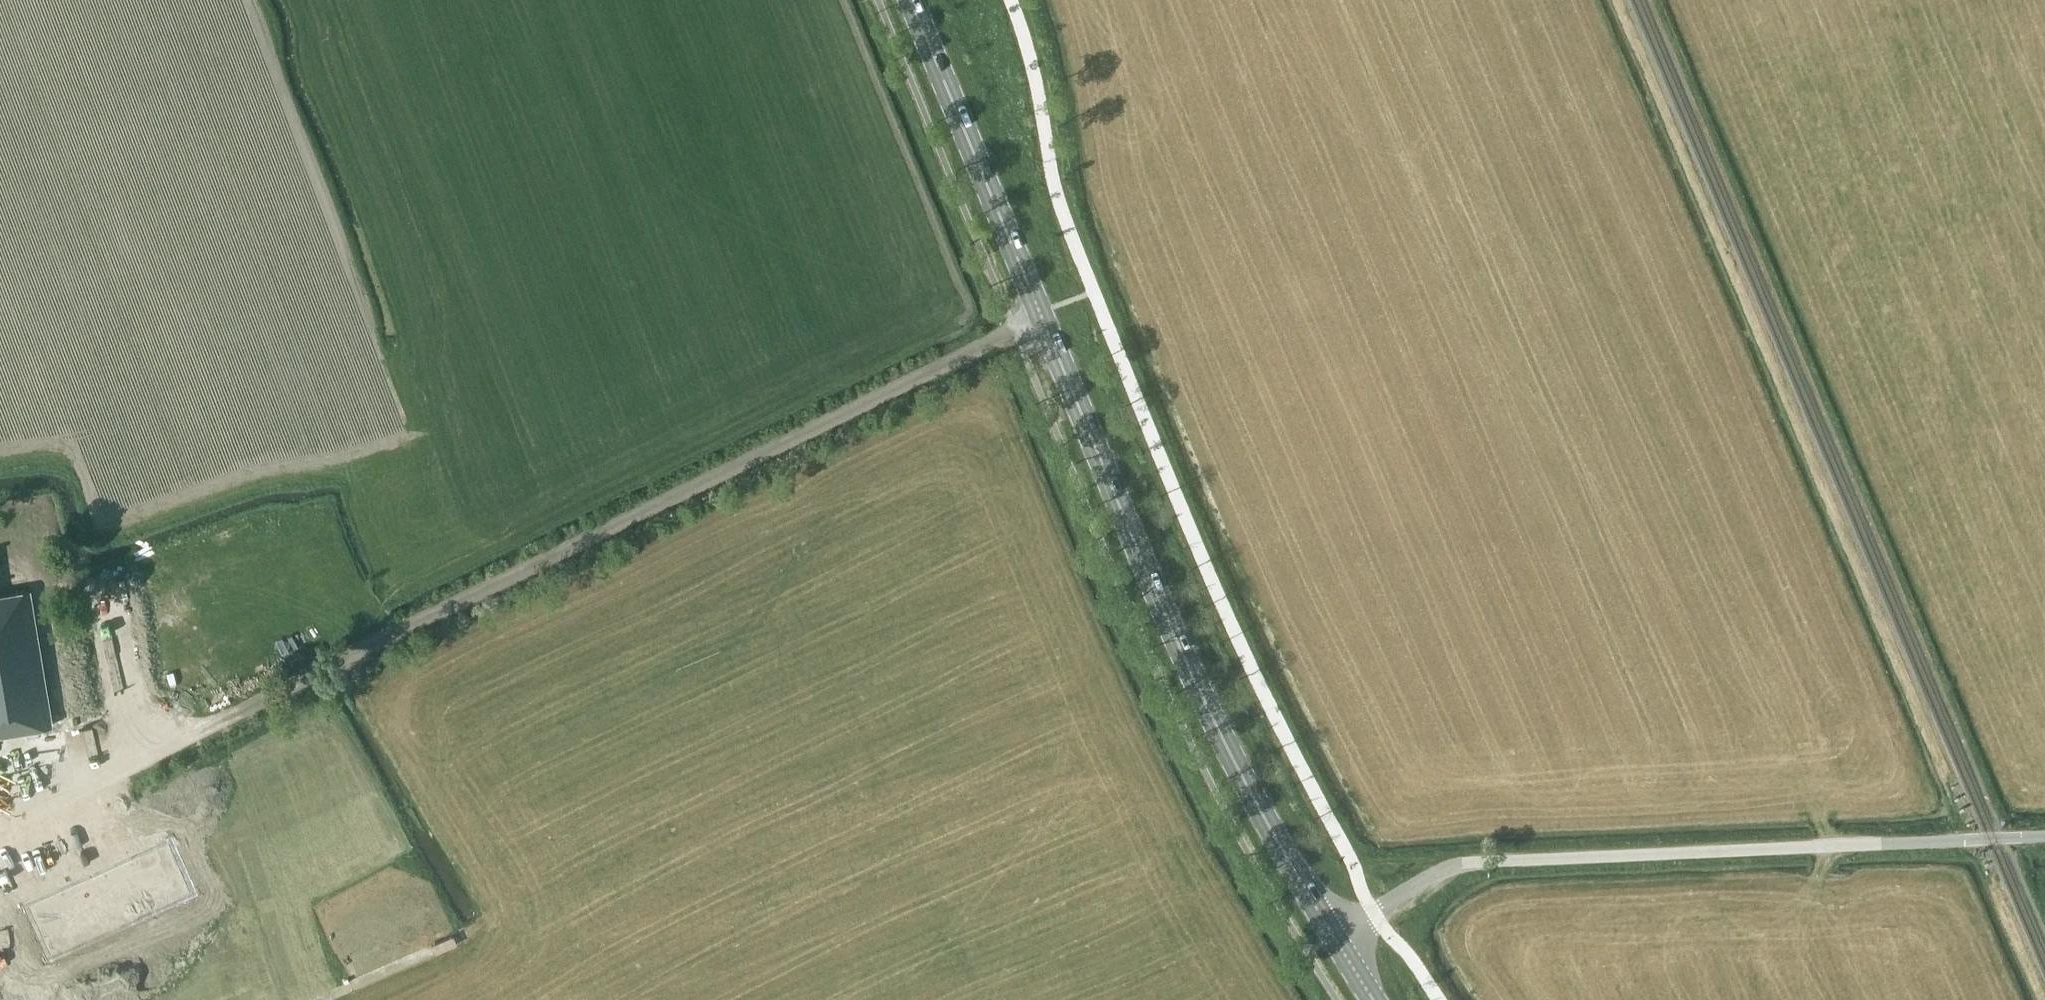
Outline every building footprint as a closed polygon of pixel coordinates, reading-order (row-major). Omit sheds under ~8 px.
[(29,589),(0,594),(0,733),(51,725),(52,725),(29,589)] [(105,804),(16,851),(94,999),(208,999),(105,804)]
